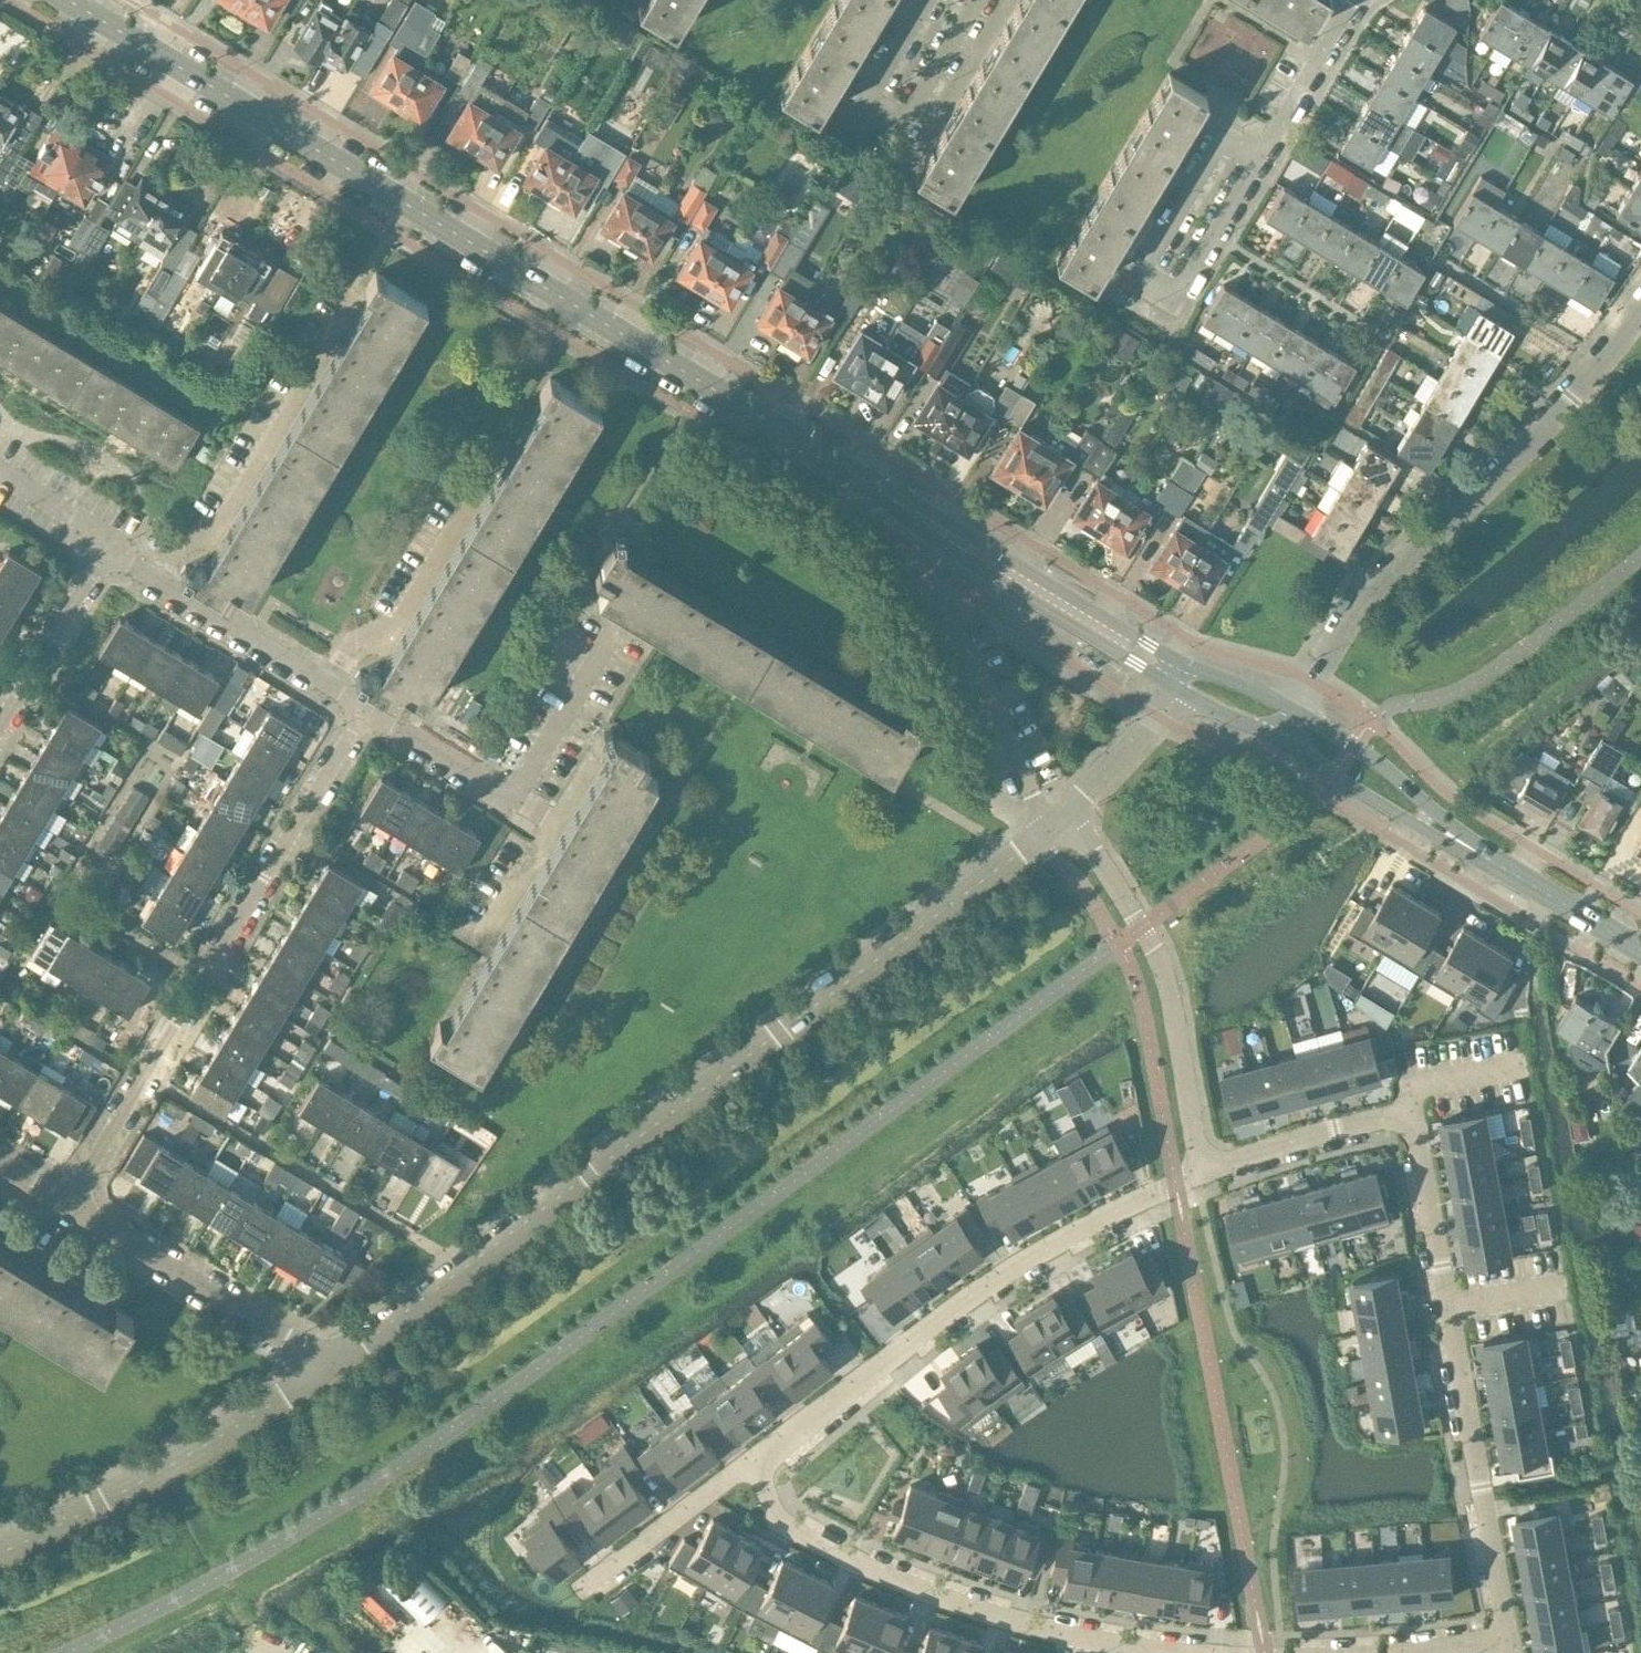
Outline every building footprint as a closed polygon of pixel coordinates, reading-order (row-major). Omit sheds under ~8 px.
[(222,1),(238,10),(244,0),(223,0),(222,1)] [(238,10),(256,21),(258,17),(267,22),(280,0),(244,0),(238,10)] [(325,0),(320,0),(294,44),(317,58),(341,19),(327,11),(331,4),(325,0)] [(378,17),(391,25),(402,8),(405,3),(404,2),(405,0),(388,0),(378,17)] [(638,7),(674,29),(692,0),(642,0),(638,7)] [(817,30),(853,52),(885,0),(835,0),(817,30)] [(1011,13),(989,50),(1025,72),(1063,10),(1047,0),(1019,0),(1011,13)] [(1063,10),(1069,0),(1047,0),(1063,10)] [(1306,29),(1317,11),(1324,0),(1259,0),(1306,29)] [(1447,9),(1469,7),(1468,0),(1446,0),(1447,9)] [(1516,8),(1503,0),(1498,0),(1478,33),(1494,43),(1516,8)] [(1424,6),(1409,30),(1440,49),(1454,24),(1424,6)] [(1511,53),(1532,17),(1516,8),(1494,43),(1511,53)] [(345,12),(341,19),(317,58),(333,68),(337,61),(346,66),(374,20),(363,14),(358,20),(345,12)] [(1527,62),(1548,27),(1532,17),(1511,53),(1527,62)] [(1538,82),(1543,72),(1565,37),(1548,27),(1527,62),(1521,72),(1538,82)] [(394,104),(417,66),(425,53),(423,52),(428,43),(406,30),(397,45),(372,86),(381,91),(379,95),(394,104)] [(817,30),(779,92),(816,114),(853,52),(817,30)] [(1409,30),(1395,53),(1426,72),(1440,49),(1409,30)] [(1559,82),(1581,47),(1565,37),(1543,72),(1559,82)] [(1597,57),(1581,47),(1559,82),(1576,92),(1597,57)] [(457,81),(457,80),(472,58),(458,49),(443,72),(457,81)] [(989,50),(974,75),(952,112),(988,134),(1025,72),(989,50)] [(1395,53),(1381,76),(1412,95),(1426,72),(1395,53)] [(722,80),(685,56),(674,73),(692,84),(698,74),(702,76),(698,83),(714,93),(720,83),(722,80)] [(1613,67),(1597,57),(1576,92),(1592,102),(1613,67)] [(471,151),(504,96),(479,80),(485,69),(473,62),(461,83),(474,91),(449,133),(457,137),(455,141),(471,151)] [(420,115),(441,81),(417,66),(394,104),(410,114),(412,110),(420,115)] [(1631,77),(1613,67),(1592,102),(1610,113),(1631,77)] [(1169,73),(1131,135),(1167,157),(1205,95),(1169,73)] [(1381,76),(1367,99),(1398,118),(1412,95),(1381,76)] [(1627,91),(1628,92),(1637,97),(1640,90),(1640,81),(1635,78),(1627,91)] [(1483,79),(1478,88),(1486,93),(1491,85),(1483,79)] [(1503,91),(1491,85),(1486,93),(1498,100),(1503,91)] [(649,116),(667,127),(683,102),(665,91),(649,116)] [(1630,107),(1636,97),(1637,97),(1628,92),(1622,102),(1630,107)] [(13,123),(17,125),(27,109),(18,104),(17,107),(10,103),(12,100),(0,93),(0,145),(13,123)] [(545,106),(533,98),(527,109),(504,96),(471,151),(486,161),(488,157),(497,161),(522,120),(533,126),(545,106)] [(1367,99),(1353,123),(1384,141),(1398,118),(1367,99)] [(1497,106),(1488,101),(1482,110),(1491,116),(1497,106)] [(1513,102),(1510,107),(1507,110),(1517,116),(1522,108),(1513,102)] [(1502,107),(1492,123),(1529,146),(1533,140),(1538,132),(1526,124),(1527,123),(1517,116),(1507,110),(1502,107)] [(1532,115),(1522,108),(1517,116),(1527,123),(1532,115)] [(1491,116),(1482,110),(1476,121),(1484,126),(1491,116)] [(952,112),(937,136),(914,174),(918,176),(951,196),(988,134),(952,112)] [(1540,114),(1538,118),(1535,123),(1545,129),(1550,121),(1540,114)] [(532,137),(545,145),(525,178),(533,183),(531,187),(547,196),(582,139),(545,117),(532,137)] [(1353,123),(1339,146),(1370,165),(1384,141),(1353,123)] [(1563,128),(1558,136),(1567,142),(1573,134),(1563,128)] [(27,167),(17,184),(23,188),(26,189),(28,189),(31,188),(33,186),(52,197),(59,186),(61,182),(84,144),(67,134),(67,135),(58,130),(52,141),(47,138),(37,155),(41,158),(34,170),(32,169),(32,170),(27,167)] [(1464,140),(1472,146),(1479,136),(1470,130),(1464,140)] [(1609,130),(1603,140),(1611,145),(1617,136),(1609,130)] [(1548,137),(1538,132),(1533,140),(1543,146),(1548,137)] [(1583,140),(1573,134),(1567,142),(1578,148),(1583,140)] [(1131,135),(1093,197),(1130,219),(1167,157),(1131,135)] [(547,196),(563,206),(565,202),(573,207),(593,174),(604,180),(621,152),(603,142),(598,149),(582,139),(547,196)] [(1297,140),(1289,153),(1322,173),(1331,160),(1297,140)] [(1611,145),(1603,140),(1597,150),(1605,155),(1611,145)] [(61,182),(59,186),(83,200),(91,188),(95,191),(106,173),(101,170),(108,159),(99,154),(100,153),(84,144),(61,182)] [(1573,153),(1563,147),(1558,155),(1568,161),(1573,153)] [(840,151),(827,172),(850,186),(863,165),(840,151)] [(0,155),(0,181),(1,182),(15,160),(2,152),(0,155)] [(625,183),(632,171),(638,162),(625,154),(612,175),(625,183)] [(15,160),(1,182),(2,182),(5,198),(8,200),(17,184),(27,167),(15,160)] [(689,219),(702,198),(719,171),(703,162),(680,199),(672,212),(688,222),(689,219)] [(1442,176),(1451,181),(1457,171),(1449,166),(1442,176)] [(1349,182),(1353,173),(1343,167),(1339,176),(1349,182)] [(1629,188),(1640,196),(1640,168),(1629,188)] [(625,183),(622,190),(602,224),(610,229),(608,233),(624,242),(647,204),(652,195),(658,186),(632,171),(625,183)] [(139,183),(113,226),(137,241),(147,225),(166,193),(162,190),(161,191),(141,178),(138,182),(139,183)] [(1443,179),(1436,190),(1443,195),(1450,183),(1443,179)] [(1572,181),(1564,195),(1578,203),(1579,185),(1572,181)] [(1362,190),(1371,196),(1377,187),(1367,182),(1362,190)] [(1306,199),(1282,185),(1264,215),(1288,230),(1306,199)] [(669,218),(672,212),(680,199),(658,186),(652,195),(647,204),(624,242),(640,252),(642,248),(650,253),(671,219),(669,218)] [(1387,194),(1377,187),(1371,196),(1382,202),(1387,194)] [(1629,188),(1615,212),(1640,228),(1640,196),(1629,188)] [(1471,190),(1452,221),(1476,235),(1494,204),(1471,190)] [(1585,201),(1593,206),(1598,197),(1590,192),(1585,201)] [(147,225),(137,241),(161,256),(188,212),(188,213),(191,208),(170,196),(166,193),(147,225)] [(1093,197),(1056,259),(1092,281),(1130,219),(1093,197)] [(689,219),(690,219),(701,226),(714,205),(702,198),(689,219)] [(1311,244),(1330,213),(1306,199),(1288,230),(1311,244)] [(1518,218),(1494,204),(1476,235),(1499,249),(1518,218)] [(1582,218),(1591,224),(1597,215),(1587,209),(1582,218)] [(1330,213),(1311,244),(1334,258),(1352,227),(1330,213)] [(84,215),(68,243),(80,250),(97,222),(84,215)] [(1434,222),(1423,215),(1418,224),(1428,230),(1434,222)] [(794,223),(786,218),(783,216),(756,260),(768,267),(794,223)] [(1518,218),(1499,249),(1522,263),(1541,232),(1518,218)] [(1609,223),(1600,218),(1595,226),(1604,232),(1609,223)] [(80,250),(72,262),(83,269),(90,256),(92,258),(109,229),(97,222),(80,250)] [(705,227),(678,271),(687,276),(685,280),(701,290),(727,248),(732,240),(707,225),(705,227)] [(1376,241),(1352,227),(1334,258),(1357,272),(1376,241)] [(205,256),(199,266),(208,271),(204,278),(220,287),(227,276),(247,242),(231,233),(229,233),(228,234),(221,230),(216,239),(211,237),(203,250),(204,250),(201,254),(205,256)] [(1541,232),(1522,263),(1545,277),(1564,246),(1541,232)] [(781,275),(799,246),(788,239),(770,268),(781,275)] [(1376,241),(1357,272),(1380,286),(1399,255),(1376,241)] [(224,290),(215,305),(226,312),(233,300),(242,305),(253,287),(257,289),(259,285),(260,286),(268,272),(264,270),(270,259),(263,255),(264,253),(262,253),(263,252),(247,242),(227,276),(220,287),(224,290)] [(1587,260),(1564,246),(1545,277),(1568,290),(1587,260)] [(728,301),(749,267),(754,259),(745,254),(743,258),(727,248),(701,290),(717,299),(719,295),(728,301)] [(1423,270),(1399,255),(1380,286),(1404,300),(1423,270)] [(1612,275),(1587,260),(1568,290),(1593,305),(1612,275)] [(163,261),(132,311),(144,318),(174,268),(163,261)] [(174,268),(144,318),(157,326),(187,276),(174,268)] [(249,595),(426,302),(375,272),(365,289),(375,295),(212,566),(205,564),(200,563),(195,565),(196,565),(195,566),(194,567),(193,567),(193,568),(193,569),(185,565),(180,572),(188,576),(189,575),(219,594),(226,599),(234,586),(249,595)] [(1480,294),(1454,278),(1446,290),(1473,306),(1480,294)] [(848,314),(860,294),(865,286),(855,280),(838,309),(848,315),(848,314)] [(872,301),(879,288),(869,283),(867,287),(865,286),(860,294),(872,301)] [(1239,293),(1223,283),(1201,319),(1218,329),(1239,293)] [(779,284),(758,319),(767,324),(764,328),(779,337),(805,295),(790,286),(788,290),(779,284)] [(1256,303),(1239,293),(1218,329),(1234,339),(1256,303)] [(872,301),(860,294),(848,314),(859,321),(872,301)] [(808,349),(829,315),(834,306),(825,301),(822,306),(805,295),(779,337),(796,348),(799,344),(808,349)] [(255,300),(242,324),(253,330),(267,307),(255,300)] [(1272,313),(1256,303),(1234,339),(1251,349),(1272,313)] [(1511,328),(1479,309),(1465,333),(1497,352),(1511,328)] [(1288,323),(1272,313),(1251,349),(1267,358),(1288,323)] [(941,375),(972,326),(958,317),(941,343),(940,343),(927,364),(926,366),(941,375)] [(1304,333),(1288,323),(1267,358),(1283,368),(1304,333)] [(1119,325),(1106,344),(1128,358),(1140,339),(1119,325)] [(885,344),(860,329),(837,367),(834,371),(860,386),(885,344)] [(1320,343),(1304,333),(1283,368),(1299,378),(1320,343)] [(1497,352),(1465,333),(1451,355),(1483,374),(1497,352)] [(927,364),(940,343),(926,335),(914,356),(927,364)] [(1337,353),(1320,343),(1299,378),(1316,388),(1337,353)] [(885,402),(911,359),(885,344),(860,386),(885,402)] [(237,345),(227,360),(239,367),(248,351),(237,345)] [(1194,346),(1189,355),(1198,361),(1204,352),(1194,346)] [(1399,354),(1387,347),(1382,356),(1394,363),(1399,354)] [(1214,359),(1204,352),(1198,361),(1209,367),(1214,359)] [(1354,363),(1337,353),(1316,388),(1333,398),(1354,363)] [(1483,374),(1451,355),(1437,378),(1469,397),(1483,374)] [(1394,363),(1382,356),(1376,365),(1388,372),(1394,363)] [(1388,372),(1376,365),(1372,373),(1383,380),(1388,372)] [(1227,367),(1222,375),(1231,381),(1236,372),(1227,367)] [(1247,379),(1236,372),(1231,381),(1242,387),(1247,379)] [(1383,380),(1372,373),(1366,382),(1378,389),(1383,380)] [(423,700),(600,407),(549,376),(539,394),(549,400),(385,672),(380,670),(377,669),(374,668),(370,669),(370,670),(368,671),(368,672),(367,673),(367,674),(359,669),(355,676),(362,681),(363,680),(394,699),(393,699),(400,704),(408,691),(423,700)] [(1469,397),(1437,378),(1424,401),(1456,420),(1469,397)] [(1097,470),(1133,411),(1130,409),(1144,386),(1136,381),(1085,462),(1097,470)] [(937,382),(916,416),(925,421),(923,425),(938,434),(964,393),(948,383),(946,387),(937,382)] [(1378,389),(1366,382),(1361,391),(1373,398),(1378,389)] [(968,386),(964,393),(980,403),(978,407),(987,412),(992,404),(992,393),(976,384),(968,386)] [(1018,392),(1006,384),(993,405),(1006,413),(1018,392)] [(1259,386),(1254,395),(1263,400),(1268,392),(1259,386)] [(1373,398),(1361,391),(1356,400),(1368,407),(1373,398)] [(1279,398),(1268,392),(1263,400),(1274,407),(1279,398)] [(964,393),(938,434),(955,445),(957,441),(966,446),(987,412),(978,407),(980,403),(964,393)] [(1019,421),(1032,400),(1020,393),(1008,414),(1019,421)] [(1368,407),(1356,400),(1351,408),(1363,415),(1368,407)] [(1456,420),(1424,401),(1410,423),(1442,443),(1456,420)] [(1228,406),(1215,426),(1230,436),(1243,415),(1228,406)] [(1291,406),(1286,414),(1296,421),(1301,412),(1291,406)] [(1363,415),(1351,408),(1346,416),(1358,423),(1363,415)] [(1311,418),(1301,412),(1296,421),(1306,427),(1311,418)] [(1299,470),(1302,466),(1317,440),(1292,425),(1277,416),(1271,426),(1294,440),(1252,508),(1268,518),(1269,518),(1282,497),(1290,484),(1299,470)] [(1442,443),(1410,423),(1396,447),(1428,466),(1442,443)] [(1018,427),(995,464),(992,468),(1002,474),(1017,483),(1042,442),(1018,427)] [(1071,453),(1077,445),(1050,429),(1042,442),(1068,458),(1071,453)] [(1083,461),(1097,439),(1085,432),(1077,445),(1071,453),(1083,461)] [(1398,460),(1366,441),(1352,465),(1384,484),(1398,460)] [(1068,458),(1042,442),(1017,483),(1034,493),(1043,499),(1068,458)] [(205,461),(212,449),(203,443),(196,455),(205,461)] [(1165,506),(1192,463),(1181,456),(1154,499),(1165,506)] [(1176,513),(1204,470),(1192,463),(1165,506),(1176,513)] [(1384,484),(1352,465),(1338,488),(1370,507),(1384,484)] [(1307,475),(1299,470),(1290,484),(1299,489),(1307,475)] [(1096,533),(1120,493),(1108,486),(1111,481),(1099,473),(1074,514),(1082,519),(1080,523),(1096,533)] [(1370,507),(1338,488),(1324,511),(1356,530),(1370,507)] [(1120,493),(1096,533),(1113,544),(1115,540),(1124,546),(1150,505),(1140,499),(1137,504),(1120,493)] [(1287,500),(1282,497),(1269,518),(1268,518),(1266,522),(1272,525),(1278,515),(1287,500)] [(1266,522),(1268,518),(1252,508),(1244,526),(1256,534),(1253,539),(1257,541),(1260,536),(1258,535),(1266,522)] [(1356,530),(1324,511),(1310,534),(1342,553),(1356,530)] [(1175,582),(1199,543),(1208,529),(1182,513),(1151,563),(1160,568),(1158,572),(1175,582)] [(1305,531),(1286,520),(1285,521),(1280,531),(1298,542),(1305,531)] [(1243,554),(1253,539),(1256,534),(1244,526),(1233,544),(1231,547),(1243,554)] [(897,721),(625,556),(628,551),(629,548),(630,545),(628,541),(625,539),(623,538),(622,529),(614,529),(615,538),(599,565),(598,564),(594,571),(607,579),(598,594),(890,771),(906,745),(921,721),(903,710),(900,716),(897,721)] [(1200,598),(1231,547),(1233,544),(1208,529),(1199,543),(1175,582),(1200,598)] [(7,549),(0,562),(0,578),(25,593),(40,569),(7,549)] [(0,578),(0,610),(11,616),(25,593),(0,578)] [(0,610),(0,635),(11,616),(0,610)] [(136,627),(119,617),(99,651),(115,661),(136,627)] [(152,637),(136,627),(115,661),(131,671),(152,637)] [(168,646),(152,637),(131,671),(147,680),(168,646)] [(184,656),(168,646),(147,680),(164,690),(184,656)] [(201,666),(184,656),(164,690),(180,700),(201,666)] [(236,664),(232,671),(242,678),(247,671),(236,664)] [(218,677),(201,666),(180,700),(197,711),(218,677)] [(81,690),(93,698),(98,690),(86,682),(81,690)] [(223,683),(217,692),(211,702),(220,707),(223,702),(225,703),(234,689),(223,683)] [(124,702),(116,697),(108,710),(116,715),(124,702)] [(66,704),(56,721),(90,741),(101,724),(66,704)] [(210,704),(196,727),(203,731),(211,736),(225,713),(210,704)] [(301,727),(269,707),(255,731),(287,750),(301,727)] [(140,729),(141,727),(145,722),(133,714),(128,722),(140,729)] [(146,719),(145,722),(141,727),(154,735),(159,727),(146,719)] [(1626,751),(1613,743),(1624,724),(1617,719),(1605,739),(1603,737),(1582,771),(1604,785),(1582,821),(1585,823),(1586,826),(1591,829),(1594,829),(1604,835),(1633,786),(1625,781),(1625,782),(1612,774),(1626,751)] [(56,721),(47,737),(81,757),(90,741),(56,721)] [(614,756),(542,874),(449,1028),(439,1022),(428,1039),(479,1070),(656,777),(641,768),(648,755),(641,750),(641,751),(614,735),(611,727),(603,730),(607,739),(606,740),(605,741),(604,744),(604,748),(606,750),(608,752),(611,754),(614,756)] [(287,750),(255,731),(240,755),(272,774),(287,750)] [(211,737),(203,732),(197,742),(205,747),(211,737)] [(47,737),(36,754),(71,774),(81,757),(47,737)] [(1523,751),(1498,772),(1522,787),(1518,794),(1549,813),(1559,796),(1563,788),(1569,779),(1553,769),(1559,761),(1544,752),(1539,760),(1523,751)] [(36,754),(27,769),(61,790),(71,774),(36,754)] [(272,774),(240,755),(226,777),(258,797),(272,774)] [(110,769),(122,776),(130,764),(118,757),(110,769)] [(181,768),(175,778),(184,783),(190,773),(181,768)] [(27,769),(17,786),(51,806),(61,790),(27,769)] [(397,785),(380,775),(360,809),(377,819),(397,785)] [(258,797),(226,777),(212,800),(244,820),(258,797)] [(184,783),(175,778),(169,788),(178,793),(184,783)] [(109,797),(116,786),(109,781),(102,793),(109,797)] [(110,857),(148,794),(133,785),(95,848),(110,857)] [(414,795),(397,785),(377,819),(393,829),(414,795)] [(17,786),(7,802),(41,823),(51,806),(17,786)] [(430,805),(414,795),(393,829),(409,839),(430,805)] [(244,820),(212,800),(198,823),(231,843),(244,820)] [(0,814),(0,820),(31,839),(41,823),(7,802),(0,814)] [(446,815),(430,805),(409,839),(426,849),(446,815)] [(162,819),(153,814),(147,824),(156,829),(162,819)] [(463,824),(446,815),(426,849),(442,859),(463,824)] [(21,856),(31,839),(0,820),(0,843),(21,856)] [(231,843),(198,823),(184,847),(216,867),(231,843)] [(479,834),(463,824),(442,859),(459,868),(479,834)] [(328,840),(336,845),(344,833),(336,828),(328,840)] [(139,836),(133,847),(141,852),(148,841),(139,836)] [(12,872),(21,856),(0,843),(0,865),(12,872)] [(58,855),(71,861),(76,854),(63,846),(58,855)] [(216,867),(184,847),(170,870),(202,890),(216,867)] [(371,866),(378,853),(371,849),(363,861),(371,866)] [(379,871),(386,858),(378,853),(371,866),(379,871)] [(133,866),(125,861),(119,872),(127,877),(133,866)] [(328,862),(317,879),(351,899),(362,882),(328,862)] [(49,870),(61,878),(65,871),(53,863),(49,870)] [(2,888),(12,872),(0,865),(0,887),(2,888)] [(403,886),(411,873),(403,868),(395,881),(403,886)] [(202,890),(170,870),(155,894),(188,914),(202,890)] [(419,878),(411,873),(403,886),(411,890),(419,878)] [(317,879),(308,894),(342,915),(351,899),(317,879)] [(1384,951),(1416,898),(1392,884),(1376,911),(1379,913),(1363,938),(1384,951)] [(407,897),(399,892),(394,900),(403,906),(407,897)] [(188,914),(155,894),(142,917),(174,937),(188,914)] [(308,894),(298,911),(332,932),(342,915),(308,894)] [(112,901),(104,896),(98,906),(106,911),(112,901)] [(409,910),(414,902),(407,897),(403,906),(409,910)] [(1423,940),(1440,913),(1416,898),(1384,951),(1405,964),(1421,938),(1423,940)] [(1379,913),(1376,911),(1364,904),(1349,930),(1363,938),(1379,913)] [(298,911),(288,927),(322,948),(332,932),(298,911)] [(67,929),(50,919),(29,953),(46,963),(67,929)] [(392,923),(384,919),(379,929),(386,933),(392,923)] [(18,932),(5,924),(1,932),(13,939),(18,932)] [(288,927),(278,944),(312,964),(322,948),(288,927)] [(1458,989),(1487,941),(1463,927),(1447,954),(1450,956),(1434,982),(1455,994),(1458,989)] [(83,939),(67,929),(46,963),(62,973),(83,939)] [(357,937),(353,944),(365,952),(369,944),(357,937)] [(1420,973),(1435,947),(1423,940),(1421,938),(1405,964),(1420,973)] [(100,949),(83,939),(62,973),(79,983),(100,949)] [(1495,983),(1511,956),(1487,941),(1458,989),(1479,1002),(1492,981),(1495,983)] [(0,942),(0,953),(7,957),(12,949),(0,942)] [(278,944),(268,960),(302,980),(312,964),(278,944)] [(365,952),(353,944),(347,953),(360,960),(365,952)] [(1450,956),(1447,954),(1435,947),(1420,973),(1434,982),(1450,956)] [(116,958),(100,949),(79,983),(95,993),(116,958)] [(132,968),(116,958),(95,993),(111,1002),(132,968)] [(268,960),(258,976),(292,997),(302,980),(268,960)] [(2,971),(0,975),(0,986),(4,989),(14,973),(4,967),(2,971)] [(149,978),(132,968),(111,1002),(128,1013),(149,978)] [(337,969),(333,977),(345,984),(350,976),(337,969)] [(258,976),(249,992),(283,1013),(292,997),(258,976)] [(345,984),(333,977),(328,985),(340,992),(345,984)] [(1491,1016),(1507,990),(1495,983),(1492,981),(1479,1002),(1476,1007),(1491,1016)] [(249,992),(239,1009),(273,1029),(283,1013),(249,992)] [(39,994),(32,1007),(40,1011),(48,999),(39,994)] [(1609,1015),(1576,995),(1558,1025),(1572,1033),(1571,1038),(1570,1042),(1572,1048),(1575,1054),(1578,1057),(1581,1060),(1585,1062),(1589,1063),(1609,1060),(1609,1064),(1611,1064),(1608,1045),(1622,1022),(1620,1021),(1620,1022),(1608,1016),(1609,1015)] [(318,1002),(313,1010),(326,1017),(331,1009),(318,1002)] [(239,1009),(229,1025),(263,1046),(273,1029),(239,1009)] [(31,1027),(36,1018),(24,1010),(19,1019),(31,1027)] [(321,1025),(326,1017),(313,1010),(308,1017),(321,1025)] [(47,1025),(36,1018),(31,1027),(42,1034),(47,1025)] [(88,1041),(88,1040),(94,1031),(95,1030),(79,1021),(73,1031),(88,1041)] [(229,1025),(219,1042),(253,1062),(263,1046),(229,1025)] [(106,1039),(94,1031),(88,1040),(100,1047),(106,1039)] [(70,1039),(59,1032),(54,1042),(65,1048),(70,1039)] [(1371,1036),(1345,1043),(1359,1093),(1367,1091),(1364,1081),(1382,1076),(1371,1036)] [(303,1038),(299,1045),(311,1052),(315,1045),(303,1038)] [(219,1042),(209,1057),(244,1078),(253,1062),(219,1042)] [(1359,1093),(1345,1043),(1321,1049),(1332,1090),(1349,1085),(1352,1095),(1359,1093)] [(1631,1063),(1638,1051),(1626,1044),(1619,1056),(1631,1063)] [(311,1052),(299,1045),(294,1054),(306,1061),(311,1052)] [(14,1055),(0,1046),(0,1078),(14,1055)] [(1638,1051),(1631,1063),(1629,1067),(1640,1075),(1640,1047),(1638,1051)] [(83,1048),(78,1057),(90,1063),(95,1055),(83,1048)] [(1332,1090),(1321,1049),(1297,1056),(1310,1106),(1318,1104),(1315,1094),(1332,1090)] [(0,1078),(0,1090),(18,1101),(38,1069),(42,1061),(31,1055),(27,1062),(14,1055),(0,1078)] [(1310,1106),(1297,1056),(1272,1063),(1284,1103),(1301,1098),(1303,1108),(1310,1106)] [(209,1057),(200,1074),(234,1094),(244,1078),(209,1057)] [(1284,1103),(1272,1063),(1248,1069),(1262,1120),(1269,1118),(1267,1108),(1284,1103)] [(38,1069),(18,1101),(41,1115),(60,1083),(38,1069)] [(1262,1120),(1248,1069),(1223,1076),(1234,1117),(1252,1112),(1255,1122),(1262,1120)] [(283,1070),(279,1078),(291,1085),(296,1078),(283,1070)] [(200,1074),(189,1091),(223,1112),(234,1094),(200,1074)] [(318,1075),(298,1108),(321,1122),(340,1089),(318,1075)] [(274,1086),(269,1093),(281,1101),(291,1085),(279,1078),(274,1086)] [(1640,1102),(1640,1079),(1635,1089),(1633,1088),(1625,1102),(1633,1115),(1640,1102)] [(407,1086),(397,1080),(392,1087),(402,1093),(407,1086)] [(60,1083),(41,1115),(76,1136),(96,1104),(60,1083)] [(419,1093),(408,1086),(403,1094),(414,1102),(419,1093)] [(340,1089),(321,1122),(344,1136),(364,1103),(340,1089)] [(267,1092),(257,1108),(271,1117),(281,1101),(269,1093),(267,1092)] [(364,1103),(344,1136),(368,1150),(387,1118),(364,1103)] [(443,1112),(453,1118),(458,1109),(448,1104),(443,1112)] [(453,1118),(451,1120),(471,1133),(478,1122),(468,1116),(458,1109),(453,1118)] [(204,1119),(194,1113),(189,1121),(199,1127),(204,1119)] [(261,1113),(253,1126),(261,1131),(269,1118),(261,1113)] [(1443,1120),(1448,1145),(1489,1137),(1485,1113),(1443,1120)] [(1530,1116),(1519,1118),(1522,1131),(1532,1129),(1530,1116)] [(413,1133),(387,1118),(368,1150),(393,1165),(413,1133)] [(214,1125),(204,1119),(199,1127),(209,1133),(214,1125)] [(1575,1122),(1578,1140),(1587,1139),(1583,1121),(1575,1122)] [(1130,1169),(1117,1146),(1110,1133),(1106,1125),(1084,1137),(1086,1141),(1107,1181),(1130,1169)] [(1125,1142),(1118,1129),(1110,1133),(1117,1146),(1125,1142)] [(1535,1142),(1532,1129),(1522,1131),(1524,1144),(1535,1142)] [(142,1169),(158,1142),(143,1133),(127,1159),(142,1169)] [(413,1133),(393,1165),(416,1179),(435,1147),(413,1133)] [(1493,1161),(1489,1137),(1448,1145),(1452,1168),(1493,1161)] [(247,1156),(252,1147),(239,1139),(234,1148),(247,1156)] [(1107,1181),(1086,1141),(1063,1154),(1084,1194),(1107,1181)] [(162,1188),(182,1156),(158,1142),(142,1169),(139,1174),(162,1188)] [(263,1154),(252,1147),(247,1156),(258,1162),(263,1154)] [(435,1147),(416,1179),(439,1193),(458,1160),(435,1147)] [(1084,1194),(1063,1154),(1038,1167),(1059,1207),(1084,1194)] [(182,1156),(162,1188),(186,1203),(206,1171),(182,1156)] [(1498,1184),(1493,1161),(1452,1168),(1456,1192),(1498,1184)] [(1059,1207),(1038,1167),(1036,1162),(1013,1174),(1016,1179),(1037,1219),(1059,1207)] [(1539,1163),(1528,1165),(1530,1178),(1541,1176),(1539,1163)] [(1356,1166),(1349,1168),(1365,1229),(1391,1222),(1384,1198),(1388,1197),(1384,1184),(1380,1185),(1377,1171),(1359,1176),(1356,1166)] [(286,1168),(279,1180),(291,1188),(292,1186),(293,1184),(298,1175),(288,1169),(286,1168)] [(1365,1229),(1349,1168),(1342,1170),(1344,1180),(1327,1185),(1341,1235),(1365,1229)] [(206,1171),(186,1203),(210,1217),(229,1185),(206,1171)] [(308,1181),(298,1175),(293,1184),(303,1190),(308,1181)] [(1543,1190),(1541,1176),(1530,1178),(1533,1192),(1543,1190)] [(1037,1219),(1016,1179),(989,1193),(1005,1222),(1011,1233),(1037,1219)] [(1341,1235),(1327,1185),(1310,1189),(1307,1180),(1300,1181),(1314,1232),(1313,1232),(1316,1242),(1341,1235)] [(1314,1232),(1300,1181),(1293,1183),(1296,1193),(1279,1198),(1290,1239),(1290,1238),(1313,1232),(1314,1232)] [(1502,1208),(1498,1184),(1456,1192),(1461,1215),(1502,1208)] [(229,1185),(210,1217),(233,1231),(252,1199),(229,1185)] [(1005,1222),(989,1193),(978,1199),(994,1228),(1005,1222)] [(1290,1239),(1279,1198),(1261,1203),(1259,1193),(1251,1195),(1268,1255),(1293,1249),(1290,1238),(1290,1239)] [(1268,1255),(1251,1195),(1244,1197),(1247,1207),(1229,1212),(1243,1262),(1268,1255)] [(329,1206),(339,1211),(344,1203),(334,1197),(329,1206)] [(252,1199),(233,1231),(256,1245),(276,1213),(252,1199)] [(339,1211),(328,1230),(342,1239),(359,1212),(354,1209),(344,1203),(339,1211)] [(984,1235),(965,1208),(954,1215),(974,1243),(984,1235)] [(1506,1231),(1502,1208),(1461,1215),(1465,1239),(1506,1231)] [(1547,1210),(1536,1212),(1539,1225),(1550,1223),(1547,1210)] [(276,1213),(256,1245),(279,1259),(299,1227),(276,1213)] [(974,1243),(954,1215),(934,1229),(933,1231),(959,1267),(980,1252),(974,1243)] [(1552,1236),(1550,1223),(1539,1225),(1541,1238),(1552,1236)] [(959,1267),(933,1231),(933,1230),(929,1226),(908,1241),(937,1282),(959,1267)] [(299,1227),(279,1259),(302,1273),(321,1240),(299,1227)] [(1511,1256),(1506,1231),(1465,1239),(1469,1263),(1511,1256)] [(321,1240),(302,1273),(326,1287),(333,1275),(345,1256),(345,1255),(321,1240)] [(937,1282),(908,1241),(886,1257),(889,1261),(915,1298),(937,1282)] [(1130,1251),(1112,1260),(1134,1302),(1166,1286),(1151,1258),(1138,1265),(1130,1251)] [(0,1253),(0,1308),(102,1369),(133,1319),(115,1308),(109,1319),(0,1253)] [(345,1256),(333,1275),(346,1282),(364,1267),(345,1256)] [(1099,1285),(1085,1292),(1105,1330),(1139,1312),(1134,1302),(1112,1260),(1091,1271),(1099,1285)] [(915,1298),(889,1261),(866,1278),(869,1282),(876,1293),(891,1314),(915,1298)] [(1395,1273),(1353,1281),(1358,1307),(1409,1297),(1408,1290),(1398,1292),(1395,1273)] [(876,1293),(869,1282),(862,1287),(869,1298),(876,1293)] [(1094,1334),(1073,1300),(1060,1308),(1051,1294),(1033,1306),(1063,1354),(1094,1334)] [(1411,1305),(1409,1297),(1358,1307),(1363,1331),(1404,1324),(1401,1307),(1411,1305)] [(1063,1354),(1033,1306),(1014,1317),(1023,1331),(1010,1339),(1031,1374),(1063,1354)] [(1625,1312),(1608,1315),(1611,1335),(1629,1332),(1625,1312)] [(820,1353),(832,1344),(813,1319),(783,1342),(812,1380),(829,1366),(820,1353)] [(1407,1341),(1404,1324),(1363,1331),(1367,1356),(1418,1347),(1417,1339),(1407,1341)] [(1484,1342),(1488,1366),(1529,1358),(1525,1334),(1484,1342)] [(1570,1338),(1560,1340),(1562,1353),(1573,1351),(1570,1338)] [(812,1380),(783,1342),(754,1363),(773,1388),(785,1380),(794,1393),(812,1380)] [(976,1344),(959,1357),(994,1404),(1023,1382),(998,1348),(985,1357),(976,1344)] [(1420,1354),(1418,1347),(1367,1356),(1372,1381),(1413,1373),(1410,1356),(1420,1354)] [(1575,1364),(1573,1351),(1562,1353),(1564,1366),(1575,1364)] [(1540,1356),(1529,1358),(1488,1366),(1492,1390),(1534,1383),(1544,1381),(1540,1356)] [(951,1383),(938,1392),(964,1426),(994,1404),(959,1357),(941,1370),(951,1383)] [(762,1397),(773,1388),(754,1363),(726,1385),(755,1423),(772,1410),(762,1397)] [(1416,1391),(1413,1373),(1372,1381),(1376,1406),(1428,1396),(1426,1389),(1416,1391)] [(755,1423),(726,1385),(722,1381),(705,1394),(708,1398),(697,1406),(716,1432),(727,1423),(737,1436),(755,1423)] [(1538,1405),(1534,1383),(1492,1390),(1497,1414),(1538,1406),(1538,1405)] [(1581,1398),(1579,1385),(1568,1387),(1571,1400),(1581,1398)] [(1429,1404),(1428,1396),(1376,1406),(1381,1432),(1422,1424),(1419,1406),(1429,1404)] [(1584,1411),(1581,1398),(1571,1400),(1573,1413),(1584,1411)] [(1543,1404),(1538,1405),(1538,1406),(1497,1414),(1501,1437),(1542,1430),(1548,1429),(1543,1404)] [(705,1440),(716,1432),(697,1406),(686,1415),(683,1411),(665,1424),(697,1466),(715,1453),(705,1440)] [(1586,1421),(1575,1423),(1577,1436),(1588,1434),(1586,1421)] [(697,1466),(665,1424),(648,1437),(651,1442),(639,1451),(658,1476),(670,1467),(680,1480),(697,1466)] [(1501,1437),(1505,1461),(1547,1454),(1542,1430),(1501,1437)] [(641,1470),(623,1446),(609,1456),(612,1461),(615,1459),(630,1478),(641,1470)] [(648,1503),(630,1478),(615,1459),(612,1461),(593,1476),(596,1480),(626,1520),(648,1503)] [(983,1473),(973,1470),(966,1489),(977,1492),(983,1473)] [(626,1520),(596,1480),(576,1495),(574,1497),(585,1512),(604,1537),(626,1520)] [(918,1541),(936,1494),(909,1484),(901,1507),(897,1519),(892,1532),(918,1541)] [(585,1512),(574,1497),(576,1495),(570,1486),(556,1496),(574,1520),(585,1512)] [(943,1550),(962,1498),(938,1489),(936,1494),(918,1541),(943,1550)] [(968,1559),(986,1512),(987,1507),(962,1498),(943,1550),(968,1559)] [(557,1507),(552,1500),(538,1510),(541,1515),(544,1513),(558,1532),(570,1523),(557,1507)] [(897,1519),(901,1507),(893,1504),(889,1516),(897,1519)] [(1557,1510),(1516,1518),(1520,1542),(1561,1534),(1557,1510)] [(993,1568),(1010,1521),(986,1512),(968,1559),(993,1568)] [(1107,1527),(1121,1529),(1123,1514),(1110,1512),(1107,1527)] [(577,1557),(558,1532),(544,1513),(541,1515),(521,1530),(533,1546),(527,1550),(540,1567),(546,1563),(554,1575),(577,1557)] [(1602,1514),(1592,1516),(1594,1528),(1605,1526),(1602,1514)] [(1023,1569),(1037,1529),(1038,1526),(1012,1516),(1010,1521),(993,1568),(1019,1578),(1023,1569)] [(1196,1525),(1209,1528),(1211,1519),(1198,1517),(1196,1525)] [(704,1585),(736,1532),(712,1518),(696,1545),(680,1571),(704,1585)] [(1607,1540),(1605,1526),(1594,1528),(1596,1542),(1607,1540)] [(1035,1573),(1049,1534),(1037,1529),(1023,1569),(1035,1573)] [(743,1573),(759,1546),(736,1532),(704,1585),(728,1599),(743,1573)] [(1566,1559),(1561,1534),(1520,1542),(1524,1566),(1566,1559)] [(1064,1579),(1070,1545),(1071,1538),(1058,1536),(1051,1577),(1064,1579)] [(680,1571),(696,1545),(683,1537),(668,1563),(680,1571)] [(1087,1593),(1094,1549),(1070,1545),(1064,1579),(1062,1589),(1087,1593)] [(1110,1597),(1118,1553),(1094,1549),(1087,1593),(1110,1597)] [(1134,1601),(1141,1557),(1118,1553),(1110,1597),(1134,1601)] [(1450,1554),(1424,1556),(1429,1609),(1436,1608),(1435,1598),(1454,1596),(1450,1554)] [(1429,1609),(1424,1556),(1398,1559),(1402,1601),(1420,1599),(1421,1609),(1429,1609)] [(1158,1605),(1165,1560),(1141,1557),(1134,1601),(1158,1605)] [(407,1559),(383,1584),(422,1622),(447,1598),(407,1559)] [(778,1626),(806,1572),(782,1559),(767,1587),(754,1614),(778,1626)] [(1208,1598),(1211,1585),(1213,1569),(1214,1563),(1190,1559),(1189,1564),(1181,1609),(1206,1613),(1208,1598)] [(1402,1601),(1398,1559),(1374,1561),(1379,1613),(1386,1612),(1385,1602),(1402,1601)] [(1570,1582),(1566,1559),(1524,1566),(1529,1590),(1570,1582)] [(1181,1609),(1189,1564),(1165,1560),(1158,1605),(1181,1609)] [(1379,1613),(1374,1561),(1348,1563),(1352,1605),(1370,1604),(1371,1614),(1379,1613)] [(1611,1561),(1600,1563),(1603,1576),(1613,1574),(1611,1561)] [(1352,1605),(1348,1563),(1323,1566),(1328,1618),(1336,1617),(1335,1607),(1352,1605)] [(1328,1618),(1323,1566),(1297,1568),(1301,1610),(1320,1608),(1321,1618),(1328,1618)] [(817,1612),(831,1585),(806,1572),(778,1626),(803,1639),(817,1612)] [(740,1607),(755,1581),(743,1573),(728,1599),(740,1607)] [(1616,1587),(1613,1574),(1603,1576),(1605,1589),(1616,1587)] [(754,1614),(767,1587),(755,1581),(740,1607),(754,1614)] [(1574,1606),(1570,1582),(1529,1590),(1533,1613),(1574,1606)] [(1217,1600),(1219,1587),(1211,1585),(1208,1598),(1217,1600)] [(638,1600),(627,1586),(610,1599),(621,1613),(638,1600)] [(880,1605),(854,1595),(842,1624),(833,1646),(835,1647),(849,1652),(860,1652),(880,1605)] [(905,1616),(880,1605),(860,1652),(890,1652),(893,1645),(905,1616)] [(1579,1629),(1574,1606),(1533,1613),(1537,1637),(1579,1629)] [(1620,1608),(1609,1610),(1611,1623),(1622,1621),(1620,1608)] [(816,1646),(829,1618),(817,1612),(803,1639),(816,1646)] [(833,1646),(842,1624),(829,1618),(816,1646),(833,1652),(835,1647),(833,1646)] [(1624,1634),(1622,1621),(1611,1623),(1614,1636),(1624,1634)] [(955,1634),(929,1625),(920,1652),(949,1652),(955,1634)] [(1579,1629),(1537,1637),(1540,1652),(1583,1652),(1579,1629)] [(981,1643),(955,1634),(949,1652),(978,1652),(981,1643)]
